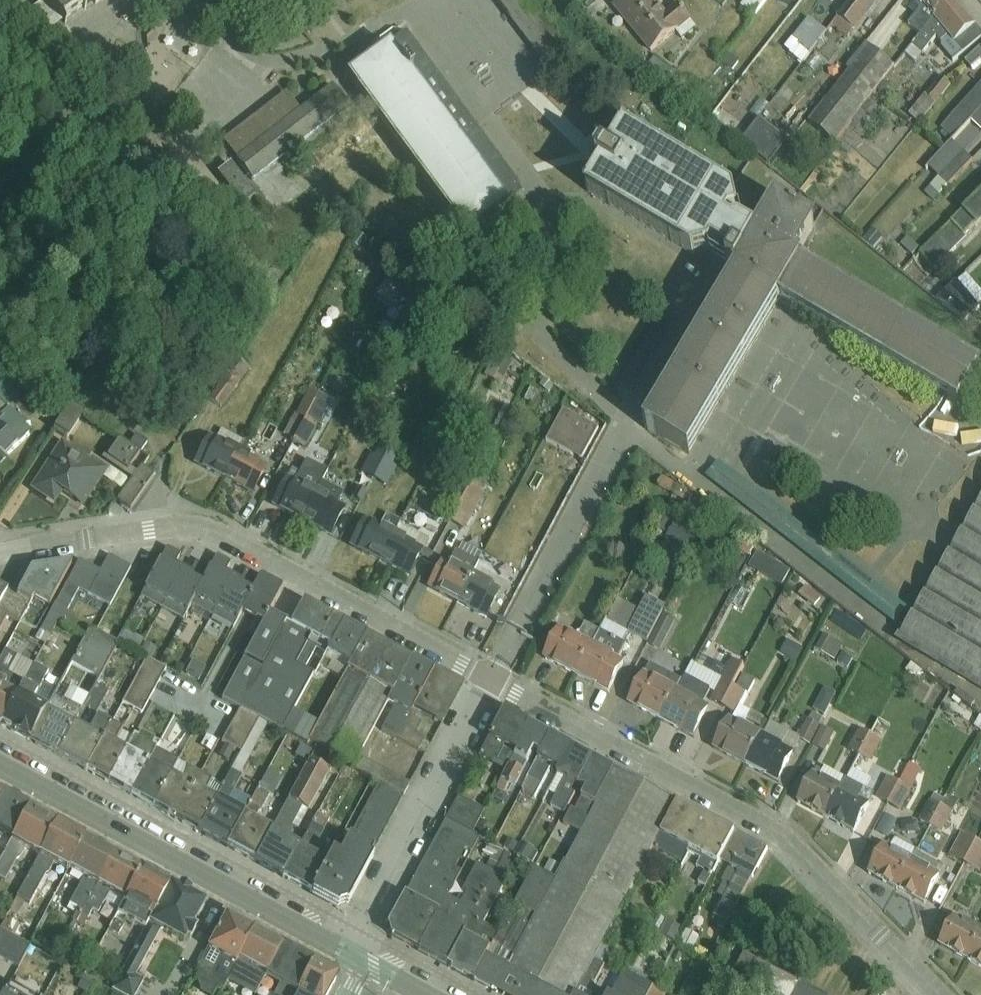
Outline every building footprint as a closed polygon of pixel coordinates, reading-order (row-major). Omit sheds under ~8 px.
[(41,3),(45,0),(62,22),(93,0),(39,0),(41,3)] [(610,0),(648,53),(694,19),(680,0),(679,0),(665,10),(657,0),(610,0)] [(768,0),(746,0),(741,7),(756,18),(768,0)] [(837,17),(854,30),(875,2),(873,0),(850,0),(837,17)] [(954,0),(945,0),(939,6),(931,12),(955,39),(973,23),(954,0)] [(810,20),(787,50),(805,64),(828,34),(810,20)] [(523,193),(407,35),(351,75),(466,239),(523,193)] [(865,46),(809,119),(836,139),(892,67),(865,46)] [(921,122),(948,82),(938,75),(911,115),(921,122)] [(952,116),(964,126),(970,120),(980,108),(980,85),(952,116)] [(280,162),(351,111),(334,89),(234,163),(297,236),(388,161),(371,140),(303,190),(280,162)] [(970,120),(980,130),(980,108),(970,120)] [(739,266),(649,426),(692,450),(776,300),(957,401),(980,360),(800,258),(822,221),(779,197),(760,229),(741,220),(734,223),(728,219),(732,211),(741,208),(736,190),(625,125),(589,189),(695,252),(708,249),(739,266)] [(952,141),(927,167),(946,185),(971,159),(952,141)] [(238,193),(250,184),(229,159),(217,168),(238,193)] [(964,210),(975,223),(980,218),(980,193),(964,210)] [(964,210),(919,252),(934,269),(968,238),(964,233),(975,223),(964,210)] [(210,398),(224,404),(234,379),(221,374),(210,398)] [(311,445),(328,397),(304,389),(287,437),(311,445)] [(546,442),(582,459),(600,424),(564,406),(546,442)] [(67,408),(54,429),(66,437),(79,416),(67,408)] [(5,457),(3,455),(17,442),(0,424),(0,462),(5,457)] [(102,456),(131,476),(140,463),(143,465),(150,455),(142,450),(148,442),(134,433),(129,441),(117,433),(102,456)] [(210,435),(196,462),(225,476),(238,449),(210,435)] [(29,489),(53,505),(63,490),(82,503),(105,469),(61,441),(29,489)] [(316,446),(309,457),(326,467),(332,456),(316,446)] [(238,449),(225,476),(254,491),(268,464),(238,449)] [(384,482),(394,459),(374,450),(364,473),(384,482)] [(116,498),(130,507),(154,473),(143,465),(140,463),(131,476),(116,498)] [(900,619),(911,604),(716,463),(705,478),(900,619)] [(288,478),(274,504),(303,519),(316,492),(288,478)] [(461,546),(483,487),(467,481),(444,540),(461,546)] [(316,492),(303,519),(333,533),(346,506),(316,492)] [(901,641),(980,689),(980,508),(901,641)] [(364,518),(350,545),(380,559),(393,532),(364,518)] [(393,532),(380,559),(409,574),(422,547),(393,532)] [(156,564),(167,570),(172,560),(176,553),(165,547),(156,564)] [(100,570),(97,576),(118,587),(130,566),(108,554),(100,570)] [(207,572),(217,578),(223,568),(226,561),(216,555),(208,569),(207,572)] [(749,571),(785,580),(789,564),(753,555),(749,571)] [(78,558),(40,630),(49,635),(58,618),(61,620),(78,588),(109,605),(118,587),(97,576),(100,570),(78,558)] [(140,596),(161,606),(182,565),(172,560),(167,570),(156,564),(140,596)] [(15,593),(30,602),(33,594),(47,601),(71,561),(30,565),(15,593)] [(442,561),(429,587),(457,602),(471,575),(442,561)] [(193,571),(188,581),(199,587),(207,572),(208,569),(197,563),(193,571)] [(182,565),(161,606),(183,618),(190,603),(199,587),(188,581),(193,571),(182,565)] [(190,603),(211,614),(233,573),(223,568),(217,578),(207,572),(190,603)] [(243,579),(238,589),(249,594),(258,577),(247,571),(243,579)] [(233,573),(211,614),(233,625),(241,609),(249,594),(238,589),(243,579),(233,573)] [(249,594),(241,609),(246,611),(265,621),(270,611),(283,586),(263,576),(259,574),(258,577),(249,594)] [(471,575),(457,602),(487,616),(501,589),(471,575)] [(8,587),(0,582),(0,602),(8,587)] [(818,609),(826,593),(805,583),(797,599),(818,609)] [(648,641),(664,604),(644,596),(628,632),(648,641)] [(621,640),(636,607),(620,599),(604,633),(621,640)] [(343,621),(304,600),(291,623),(312,634),(331,644),(343,621)] [(291,623),(270,611),(265,621),(224,699),(239,707),(258,718),(268,722),(282,730),(313,672),(296,663),(312,634),(291,623)] [(675,621),(664,615),(649,644),(660,649),(675,621)] [(331,644),(328,650),(351,662),(367,633),(343,621),(331,644)] [(593,642),(560,624),(543,656),(576,674),(593,642)] [(90,626),(71,662),(98,676),(116,640),(90,626)] [(823,632),(813,647),(832,659),(842,644),(823,632)] [(411,657),(367,633),(351,662),(310,740),(354,763),(388,701),(411,657)] [(787,639),(780,652),(795,661),(802,647),(787,639)] [(625,660),(593,642),(576,674),(608,691),(625,660)] [(848,667),(853,655),(841,649),(835,661),(848,667)] [(147,657),(124,702),(142,711),(165,667),(147,657)] [(416,708),(437,670),(411,657),(388,701),(396,705),(383,729),(400,738),(416,708)] [(742,665),(732,660),(721,681),(731,686),(742,665)] [(909,662),(904,670),(921,680),(926,672),(909,662)] [(464,685),(437,670),(416,708),(444,722),(464,685)] [(678,689),(644,670),(628,701),(662,719),(678,689)] [(686,674),(678,689),(702,701),(710,687),(686,674)] [(3,726),(20,693),(0,682),(0,724),(3,726)] [(743,690),(733,684),(723,705),(733,710),(743,690)] [(702,701),(678,689),(662,719),(693,736),(710,706),(702,701)] [(3,726),(32,741),(49,708),(20,693),(3,726)] [(239,707),(221,740),(240,751),(258,718),(239,707)] [(32,741),(60,755),(77,723),(49,708),(32,741)] [(505,708),(490,736),(516,750),(531,721),(505,708)] [(240,751),(216,797),(226,802),(268,722),(258,718),(240,751)] [(821,724),(811,718),(800,739),(810,744),(821,724)] [(759,735),(729,719),(713,746),(744,763),(759,735)] [(552,731),(531,721),(516,750),(514,754),(528,762),(536,747),(542,751),(552,731)] [(60,755),(87,769),(104,737),(77,723),(60,755)] [(767,734),(784,737),(786,727),(769,724),(767,734)] [(832,730),(822,724),(811,745),(822,750),(832,730)] [(860,729),(850,749),(870,759),(880,740),(860,729)] [(573,743),(552,731),(542,751),(539,756),(560,767),(573,743)] [(790,752),(759,735),(744,763),(775,779),(790,752)] [(87,769),(110,782),(127,750),(104,737),(87,769)] [(596,755),(573,743),(560,767),(558,772),(581,784),(596,755)] [(132,794),(155,806),(172,773),(179,760),(156,748),(149,761),(132,794)] [(110,782),(132,794),(149,761),(127,750),(110,782)] [(596,755),(581,784),(587,787),(582,797),(597,805),(618,766),(596,755)] [(410,783),(361,757),(355,768),(403,794),(410,783)] [(337,774),(310,759),(289,798),(305,807),(316,813),(337,774)] [(908,762),(899,780),(912,786),(920,767),(908,762)] [(618,766),(597,805),(511,967),(564,994),(576,994),(577,993),(654,845),(680,798),(618,766)] [(842,787),(811,770),(796,797),(827,814),(842,787)] [(172,773),(155,806),(199,829),(216,797),(172,773)] [(891,778),(881,798),(901,808),(912,789),(891,778)] [(842,787),(827,814),(855,829),(870,803),(842,787)] [(484,809),(459,796),(447,817),(473,831),(484,809)] [(199,829),(228,845),(244,815),(246,812),(226,802),(216,797),(199,829)] [(289,798),(271,829),(288,838),(305,807),(289,798)] [(707,813),(680,798),(654,845),(682,860),(688,850),(707,813)] [(723,817),(727,810),(706,799),(703,806),(723,817)] [(931,802),(920,821),(941,832),(951,812),(931,802)] [(737,828),(707,813),(688,850),(701,856),(696,866),(704,870),(698,881),(706,885),(722,856),(737,828)] [(228,845),(255,859),(271,829),(244,815),(228,845)] [(473,831),(447,817),(407,892),(440,910),(481,835),(473,831)] [(768,844),(737,828),(722,856),(753,873),(768,844)] [(255,859),(286,876),(303,846),(288,838),(271,829),(255,859)] [(951,855),(980,871),(980,868),(980,845),(961,835),(951,855)] [(329,860),(313,891),(341,906),(348,903),(376,851),(349,837),(339,854),(334,851),(329,860)] [(286,876),(313,891),(329,860),(303,846),(286,876)] [(882,847),(868,872),(897,887),(910,862),(882,847)] [(29,907),(52,864),(38,857),(15,900),(29,907)] [(910,862),(897,887),(926,903),(940,878),(910,862)] [(440,910),(407,892),(388,926),(390,935),(420,950),(438,917),(440,910)] [(226,913),(208,947),(236,962),(238,959),(254,928),(226,913)] [(465,931),(438,917),(420,950),(447,965),(463,936),(465,931)] [(939,944),(968,959),(980,934),(980,933),(952,918),(939,944)] [(677,939),(682,927),(665,920),(660,932),(677,939)] [(0,928),(0,956),(21,965),(31,942),(0,928)] [(282,942),(254,928),(238,959),(265,974),(282,942)] [(683,947),(695,949),(698,936),(686,933),(683,947)] [(968,959),(980,965),(980,934),(968,959)] [(463,936),(447,965),(475,979),(487,956),(490,950),(463,936)] [(313,959),(282,942),(265,974),(296,990),(313,959)] [(475,979),(506,994),(564,994),(511,967),(487,956),(475,979)] [(313,959),(296,990),(306,994),(329,994),(340,973),(313,959)] [(796,987),(784,984),(781,994),(794,994),(796,987)]
